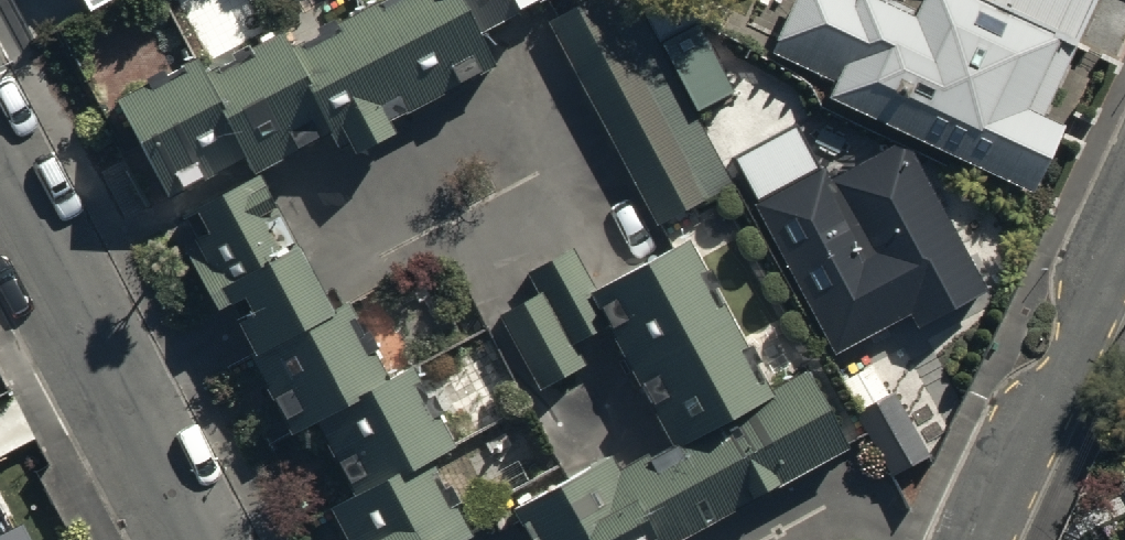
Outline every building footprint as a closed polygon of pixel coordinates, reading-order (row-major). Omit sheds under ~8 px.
[(117,99),(194,242),(181,249),(213,309),(225,303),(253,356),(249,359),(287,432),(312,418),(353,495),(329,507),(346,539),(458,539),(468,535),(429,461),(458,446),(441,414),(427,421),(407,383),(416,379),(408,363),(389,373),(378,352),(367,358),(347,320),(355,316),(345,296),(327,306),(257,173),(331,134),(339,150),(348,144),(353,153),(395,130),(390,120),(497,63),(481,33),(544,0),(391,0),(374,9),(369,0),(286,44),(280,32),(204,72),(197,57),(117,99)] [(594,0),(587,0),(549,23),(614,147),(607,151),(625,181),(632,177),(659,223),(705,197),(594,0)] [(767,46),(833,82),(827,97),(1026,192),(1058,123),(1041,116),(1092,0),(992,0),(991,3),(985,0),(917,0),(910,15),(879,0),(790,0),(767,46)] [(696,21),(658,41),(696,108),(732,88),(696,21)] [(823,166),(753,204),(831,353),(908,312),(916,327),(983,291),(904,142),(831,181),(823,166)] [(497,316),(539,389),(585,364),(574,343),(606,324),(672,443),(649,456),(644,448),(614,465),(605,450),(513,502),(532,537),(526,539),(676,539),(847,445),(804,367),(769,387),(685,236),(595,287),(572,245),(525,272),(537,294),(497,316)] [(896,395),(855,416),(887,475),(927,453),(896,395)] [(17,516),(0,525),(0,539),(29,539),(17,516)]
